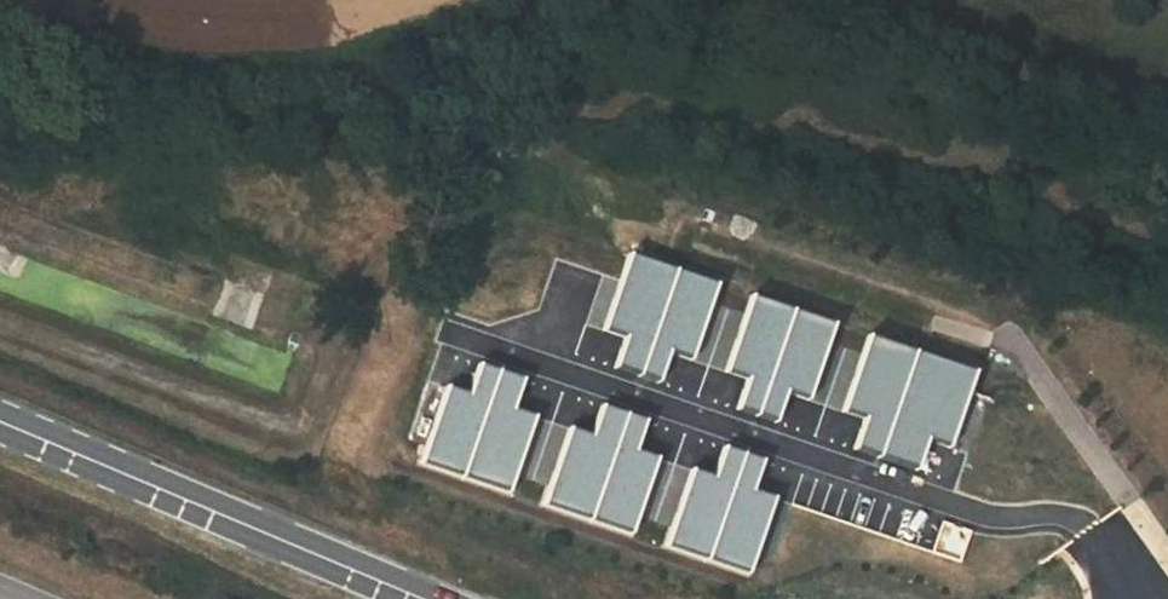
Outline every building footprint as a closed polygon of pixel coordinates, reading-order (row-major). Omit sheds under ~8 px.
[(634,255),(606,328),(631,337),(616,370),(664,383),(673,349),(695,356),(722,282),(634,255)] [(755,296),(727,372),(749,378),(737,410),(780,425),(788,392),(814,400),(842,322),(755,296)] [(873,335),(845,411),(866,417),(856,449),(918,469),(927,439),(952,447),(982,371),(873,335)] [(448,384),(423,463),(512,496),(540,411),(518,406),(528,380),(486,363),(474,392),(448,384)] [(573,427),(541,504),(636,537),(663,455),(638,450),(649,421),(609,404),(596,436),(573,427)] [(720,475),(696,466),(663,548),(749,575),(777,494),(759,489),(767,459),(728,448),(720,475)]
